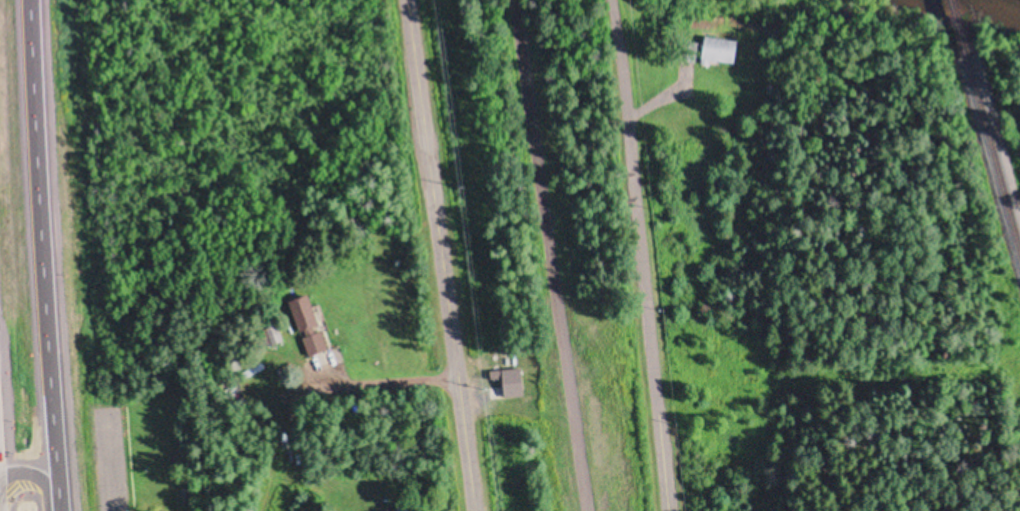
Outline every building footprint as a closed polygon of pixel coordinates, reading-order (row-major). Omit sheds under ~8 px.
[(701,58),(705,36),(739,41),(735,63),(701,58)] [(309,353),(290,302),(309,295),(328,345),(309,353)] [(503,396),(501,370),(520,368),(522,394),(503,396)]
